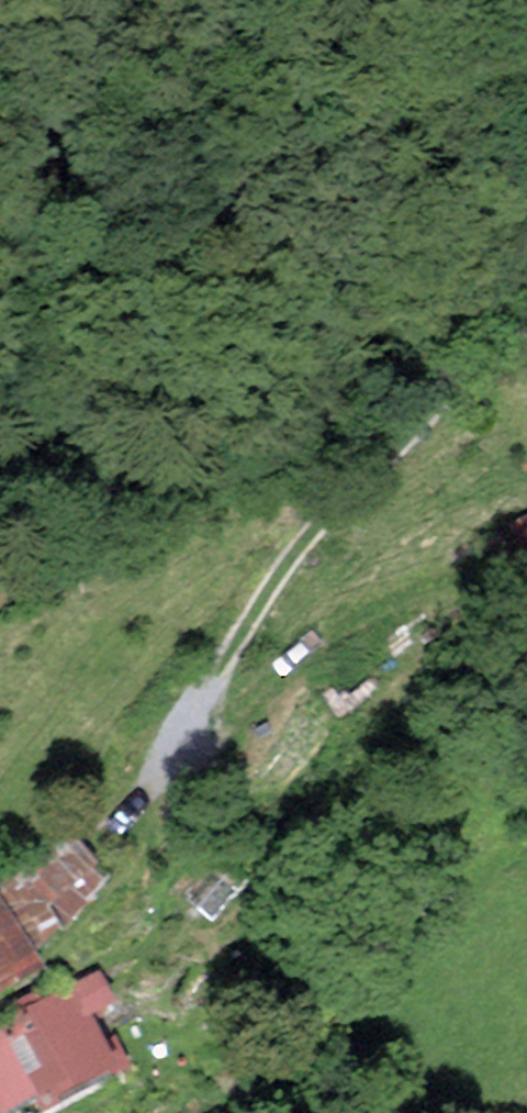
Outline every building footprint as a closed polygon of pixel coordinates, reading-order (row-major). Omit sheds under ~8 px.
[(41,953),(101,881),(77,845),(2,894),(41,953)] [(42,983),(0,910),(0,1007),(42,983)] [(40,1105),(44,1112),(48,1112),(129,1074),(114,1043),(105,1047),(91,1019),(109,1010),(96,982),(0,1029),(0,1112),(23,1112),(40,1105)]
